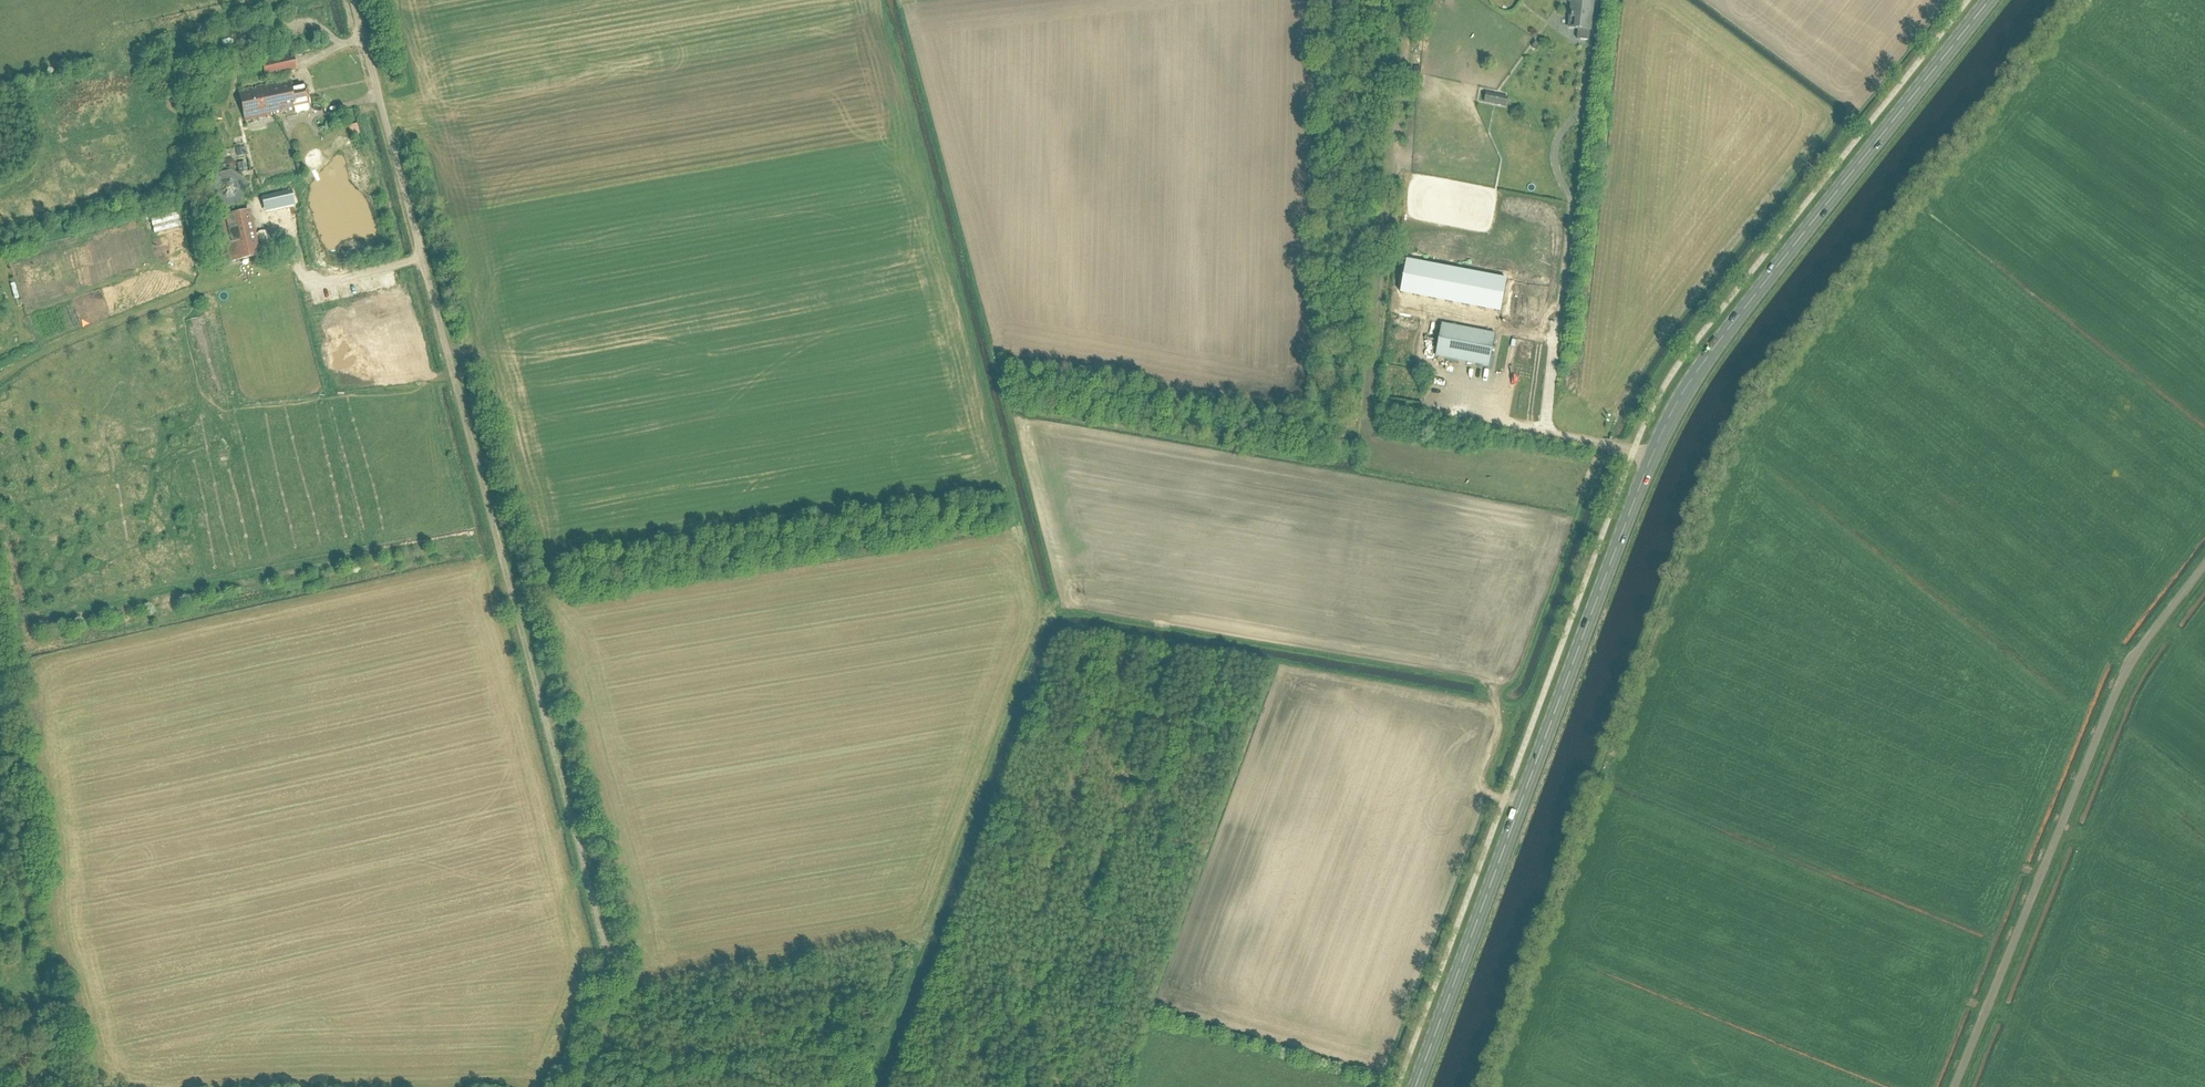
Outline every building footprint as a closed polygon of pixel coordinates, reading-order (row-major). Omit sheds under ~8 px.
[(1567,2),(1572,5),(1571,14),(1570,14),(1570,18),(1569,28),(1578,29),(1577,39),(1589,41),(1590,36),(1594,2),(1583,1),(1581,0),(1569,0),(1567,2)] [(267,78),(297,71),(294,56),(264,63),(267,78)] [(288,81),(269,85),(275,115),(295,111),(295,113),(297,114),(308,112),(309,110),(308,105),(310,104),(306,86),(290,89),(288,81)] [(247,121),(275,115),(269,85),(241,91),(247,121)] [(1506,107),(1508,98),(1486,93),(1484,102),(1506,107)] [(357,125),(348,127),(351,137),(360,134),(357,125)] [(225,165),(227,162),(225,162),(224,158),(217,160),(219,164),(220,168),(223,167),(223,166),(225,165)] [(228,161),(227,162),(225,165),(229,170),(234,169),(236,164),(233,160),(228,161)] [(238,174),(239,173),(248,172),(247,162),(238,164),(238,168),(237,169),(238,174)] [(232,173),(229,173),(227,173),(225,173),(222,174),(221,174),(219,175),(218,176),(216,177),(215,179),(214,180),(213,182),(212,183),(212,185),(211,187),(211,189),(211,190),(211,193),(212,195),(213,198),(214,200),(217,203),(218,204),(220,205),(222,206),(225,207),(227,207),(230,207),(232,207),(235,206),(237,205),(239,204),(241,202),(242,200),(243,199),(244,198),(245,195),(245,193),(246,190),(246,188),(245,186),(244,183),(243,181),(242,179),(240,177),(238,176),(236,174),(234,174),(232,173)] [(292,192),(262,198),(264,211),(295,205),(292,192)] [(231,262),(259,256),(249,212),(221,218),(231,262)] [(276,251),(276,243),(268,244),(268,252),(276,251)] [(1405,245),(1405,252),(1412,253),(1413,245),(1405,245)] [(1407,263),(1401,297),(1501,315),(1507,281),(1407,263)] [(1490,367),(1496,334),(1441,324),(1435,357),(1490,367)]
